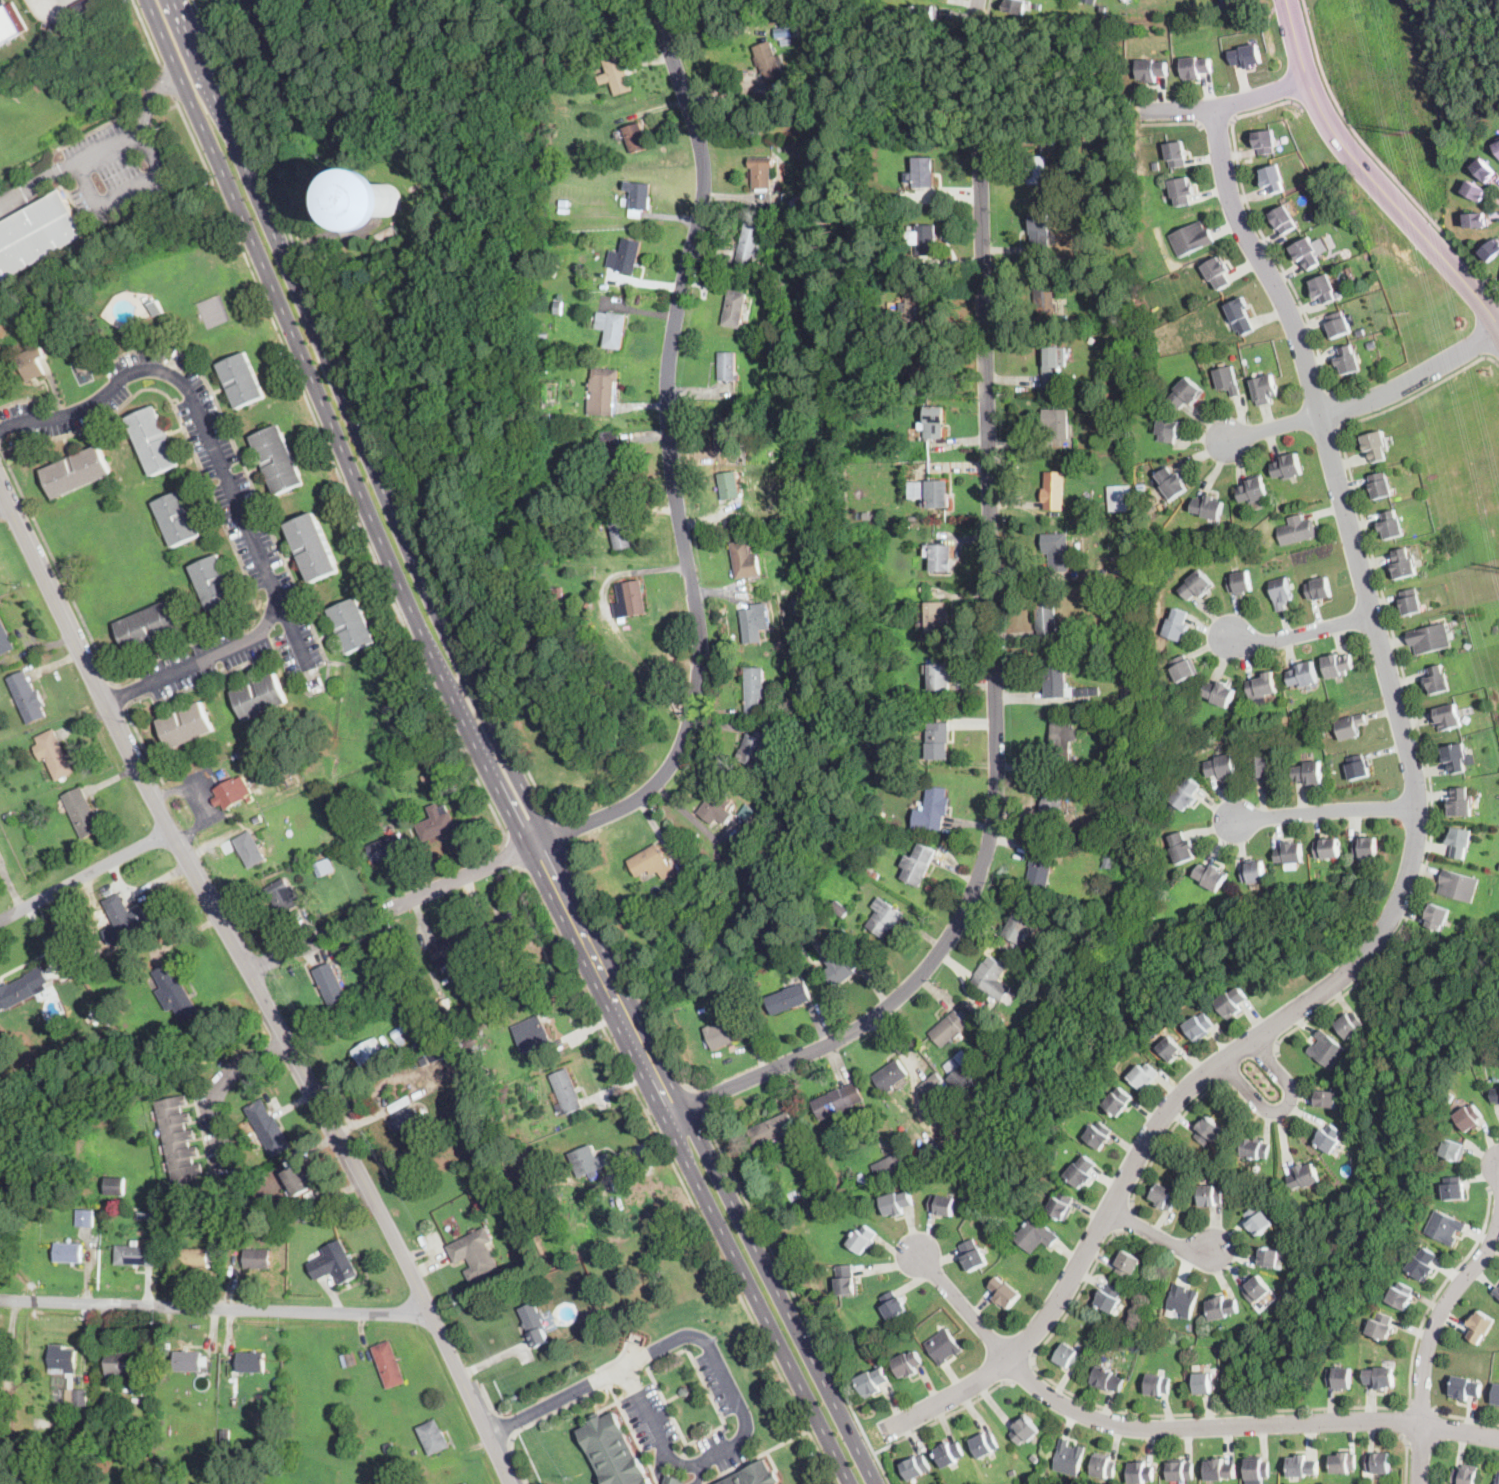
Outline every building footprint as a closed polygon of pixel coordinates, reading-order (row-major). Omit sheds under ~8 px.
[(74,6),(85,0),(92,0),(95,6),(79,15),(78,16),(73,6),(74,6)] [(1005,12),(1008,0),(1026,0),(1023,13),(1022,16),(1005,12)] [(1219,2),(1224,0),(1253,0),(1221,9),(1219,2)] [(28,29),(0,45),(0,9),(13,2),(28,29)] [(937,19),(908,21),(908,16),(913,16),(912,6),(926,5),(936,5),(937,19)] [(609,48),(604,49),(601,40),(609,38),(611,47),(609,48)] [(771,43),(776,56),(781,54),(784,61),(779,63),(783,76),(767,82),(764,74),(763,74),(753,47),(771,41),(771,43)] [(1262,63),(1256,64),(1253,65),(1254,68),(1246,70),(1245,64),(1233,66),(1231,52),(1242,50),(1242,47),(1252,45),(1259,44),(1262,63)] [(627,92),(615,96),(604,60),(620,55),(622,55),(633,90),(627,92)] [(1199,57),(1200,60),(1212,59),(1213,72),(1202,73),(1203,80),(1193,81),(1193,80),(1184,81),(1182,59),(1199,57)] [(1155,60),(1155,62),(1168,62),(1168,77),(1157,77),(1158,82),(1147,83),(1144,82),(1144,80),(1138,80),(1137,60),(1155,60)] [(633,153),(631,153),(623,128),(641,122),(649,148),(633,153)] [(1273,146),(1274,153),(1259,155),(1258,149),(1255,149),(1253,133),(1274,130),(1276,146),(1273,146)] [(792,152),(787,152),(787,142),(800,141),(800,152),(792,152)] [(1171,168),(1168,168),(1164,144),(1167,143),(1182,141),(1184,158),(1183,159),(1184,166),(1171,168)] [(1047,179),(1047,184),(1027,184),(1028,156),(1047,156),(1047,179)] [(771,167),(771,176),(772,188),(753,189),(752,167),(750,168),(749,158),(775,157),(775,167),(771,167)] [(915,188),(913,188),(913,158),(934,158),(934,187),(915,188)] [(1492,180),(1488,184),(1484,180),(1483,181),(1480,178),(1481,176),(1472,167),(1482,158),(1496,173),(1491,178),(1492,180)] [(412,231),(420,173),(361,165),(353,223),(412,231)] [(1282,182),(1285,191),(1272,194),(1269,186),(1263,188),(1261,180),(1262,180),(1261,176),(1263,175),(1262,170),(1281,165),(1285,181),(1282,182)] [(1188,185),(1189,187),(1192,186),(1194,194),(1187,196),(1189,204),(1176,207),(1174,198),(1171,198),(1168,181),(1187,177),(1188,185)] [(1485,198),(1482,203),(1478,201),(1474,199),(1474,198),(1462,192),(1468,180),(1487,189),(1484,195),(1486,196),(1485,198)] [(653,197),(652,208),(650,209),(650,211),(643,210),(642,218),(629,217),(630,207),(620,206),(622,196),(632,197),(633,191),(626,190),(627,181),(652,184),(651,197),(653,197)] [(87,234),(0,282),(0,223),(62,189),(87,234)] [(878,205),(877,205),(875,197),(886,195),(887,203),(878,205)] [(1298,227),(1285,234),(1281,229),(1277,231),(1268,216),(1287,205),(1296,220),(1295,221),(1298,227)] [(1115,222),(1105,222),(1105,210),(1115,210),(1115,222)] [(1049,213),(1049,234),(1048,255),(1031,254),(1031,234),(1029,234),(1029,229),(1031,229),(1031,213),(1049,213)] [(1485,214),(1486,220),(1488,219),(1489,227),(1484,227),(1484,228),(1480,228),(1480,227),(1465,228),(1465,214),(1485,214)] [(1201,225),(1204,230),(1208,228),(1214,241),(1178,258),(1169,237),(1168,235),(1200,221),(1201,225)] [(764,255),(763,258),(756,256),(753,270),(735,265),(747,222),(765,227),(762,237),(768,239),(764,255)] [(938,243),(938,256),(918,256),(918,244),(908,244),(908,231),(908,225),(937,224),(938,243)] [(641,249),(640,252),(635,273),(607,266),(611,250),(620,252),(624,237),(643,242),(641,249)] [(1315,252),(1321,263),(1308,271),(1302,260),(1299,262),(1292,248),(1310,237),(1318,251),(1315,252)] [(1496,238),(1498,241),(1498,254),(1489,263),(1480,253),(1496,238)] [(1218,257),(1220,262),(1222,261),(1224,264),(1225,263),(1229,270),(1223,274),(1229,284),(1218,290),(1212,280),(1210,281),(1201,266),(1218,257)] [(717,262),(716,270),(713,270),(713,274),(708,274),(709,260),(714,260),(714,262),(717,262)] [(1052,277),(1052,278),(1054,278),(1056,312),(1035,313),(1034,287),(1038,287),(1037,279),(1043,279),(1042,268),(1051,268),(1052,277)] [(1334,291),(1337,300),(1325,305),(1321,297),(1316,299),(1312,292),(1314,291),(1312,288),(1313,287),(1311,282),(1329,274),(1336,290),(1334,291)] [(1099,278),(1099,285),(1088,285),(1088,281),(1088,277),(1099,278)] [(741,326),(741,329),(722,325),(728,293),(729,289),(748,293),(741,326)] [(927,301),(928,316),(928,326),(903,327),(903,313),(901,313),(901,311),(901,302),(907,302),(907,289),(927,289),(927,301)] [(150,298),(153,297),(155,301),(158,299),(164,312),(154,316),(148,301),(145,302),(143,298),(149,296),(150,298)] [(1246,301),(1248,304),(1248,305),(1243,308),(1255,329),(1242,336),(1239,330),(1236,332),(1231,324),(1228,317),(1230,316),(1225,307),(1228,305),(1227,304),(1230,302),(1231,303),(1244,296),(1246,301)] [(561,301),(560,313),(552,313),(553,300),(561,301)] [(601,312),(608,313),(609,312),(627,315),(621,350),(603,347),(605,330),(595,329),(598,312),(601,312)] [(1342,312),(1344,317),(1347,316),(1352,332),(1331,340),(1325,325),(1330,323),(1328,317),(1342,312)] [(1366,332),(1358,335),(1356,329),(1365,327),(1366,332)] [(1378,345),(1370,348),(1368,342),(1376,339),(1378,345)] [(541,350),(539,350),(539,342),(547,341),(547,350),(541,350)] [(1352,345),(1354,353),(1357,352),(1362,370),(1344,375),(1342,369),(1339,370),(1336,358),(1341,357),(1339,349),(1352,345)] [(28,382),(27,382),(16,356),(40,346),(45,356),(39,359),(45,374),(28,382)] [(1047,389),(1044,389),(1043,358),(1046,358),(1046,347),(1067,347),(1067,365),(1060,365),(1060,374),(1059,374),(1059,389),(1047,389)] [(245,405),(237,409),(218,365),(247,352),(266,396),(245,405)] [(737,378),(736,381),(719,380),(720,352),(737,353),(737,378)] [(538,373),(537,364),(547,364),(547,373),(538,373)] [(1233,366),(1237,386),(1239,396),(1231,397),(1229,389),(1218,391),(1213,370),(1233,366)] [(619,373),(619,381),(615,381),(613,415),(588,414),(589,398),(592,398),(593,391),(590,391),(591,378),(592,378),(593,368),(619,369),(619,373)] [(1258,406),(1257,406),(1251,380),(1274,375),(1279,396),(1270,399),(1271,403),(1258,406)] [(1196,399),(1193,403),(1190,405),(1186,401),(1178,409),(1169,400),(1177,392),(1175,390),(1187,377),(1200,390),(1195,395),(1198,397),(1196,399)] [(946,416),(945,423),(945,439),(924,438),(924,430),(919,430),(919,422),(927,422),(927,403),(946,403),(946,416)] [(160,473),(151,477),(126,419),(156,406),(181,464),(160,473)] [(1068,419),(1068,435),(1068,439),(1049,439),(1049,429),(1044,429),(1044,425),(1044,409),(1068,409),(1068,419)] [(546,423),(543,423),(542,413),(551,413),(551,423),(546,423)] [(718,452),(716,452),(715,418),(734,417),(736,451),(718,452)] [(1178,436),(1178,437),(1175,437),(1174,444),(1159,441),(1160,435),(1157,434),(1160,418),(1181,422),(1178,436)] [(278,494),(276,495),(251,437),(280,424),(305,483),(278,494)] [(623,474),(605,476),(601,432),(619,431),(623,474)] [(1123,436),(1123,441),(1111,441),(1111,431),(1123,432),(1123,436)] [(1385,447),(1388,459),(1373,463),(1370,451),(1364,453),(1360,437),(1383,431),(1387,446),(1385,447)] [(889,452),(889,444),(898,444),(898,452),(889,452)] [(99,445),(111,472),(112,474),(54,499),(41,470),(67,459),(67,457),(70,456),(72,455),(72,456),(99,445)] [(1304,475),(1297,477),(1284,480),(1283,476),(1275,478),(1271,464),(1283,460),(1282,457),(1298,453),(1304,475)] [(1169,468),(1175,476),(1180,473),(1185,479),(1183,480),(1186,483),(1184,485),(1187,489),(1172,501),(1161,487),(1163,485),(1156,476),(1168,467),(1169,468)] [(740,498),(723,500),(719,474),(737,471),(742,497),(740,498)] [(1064,473),(1063,490),(1062,511),(1045,510),(1046,502),(1043,502),(1043,489),(1045,489),(1046,471),(1064,472),(1064,473)] [(1385,472),(1387,479),(1388,479),(1393,495),(1376,500),(1374,492),(1372,492),(1370,486),(1372,485),(1369,476),(1385,472)] [(1263,499),(1256,501),(1251,503),(1250,500),(1241,503),(1237,488),(1249,484),(1247,478),(1262,474),(1270,497),(1263,499)] [(949,495),(949,501),(949,508),(929,508),(929,498),(909,498),(909,482),(928,482),(928,479),(949,479),(949,495)] [(1132,509),(1109,510),(1108,484),(1131,484),(1132,509)] [(173,546),(172,547),(153,503),(182,490),(201,534),(173,546)] [(1217,500),(1224,502),(1219,521),(1202,517),(1203,515),(1191,512),(1195,498),(1205,501),(1207,494),(1215,496),(1214,500),(1217,500)] [(1157,511),(1153,513),(1149,505),(1153,503),(1157,511)] [(620,549),(616,550),(611,524),(617,523),(615,513),(627,510),(634,547),(620,549)] [(1395,510),(1398,519),(1400,518),(1405,535),(1386,540),(1385,534),(1382,535),(1382,534),(1379,524),(1384,522),(1382,513),(1395,510)] [(331,547),(335,557),(341,570),(312,583),(300,556),(299,556),(297,551),(298,551),(286,525),(315,512),(331,547)] [(1303,519),(1303,521),(1313,518),(1317,536),(1281,545),(1281,544),(1277,528),(1290,524),(1288,518),(1302,514),(1303,519)] [(558,524),(560,524),(559,538),(550,538),(551,524),(558,524)] [(1067,541),(1068,559),(1069,570),(1050,571),(1049,555),(1044,555),(1043,546),(1043,534),(1067,533),(1067,541)] [(752,556),(759,555),(762,575),(736,578),(731,542),(749,539),(752,556)] [(951,566),(951,572),(930,572),(931,557),(925,557),(925,544),(952,545),(951,566)] [(1408,548),(1410,557),(1415,556),(1420,573),(1394,580),(1390,565),(1396,564),(1393,552),(1408,548)] [(238,598),(209,611),(190,566),(195,564),(219,554),(238,598)] [(1207,592),(1201,598),(1197,593),(1188,600),(1180,591),(1189,582),(1187,580),(1200,569),(1213,583),(1208,587),(1210,589),(1206,592),(1207,592)] [(1252,590),(1244,592),(1245,595),(1237,596),(1236,591),(1229,593),(1226,578),(1232,576),(1232,574),(1248,570),(1252,590)] [(1279,611),(1277,612),(1269,581),(1286,576),(1293,600),(1283,603),(1285,609),(1279,611)] [(1327,598),(1323,599),(1315,601),(1315,598),(1309,600),(1305,585),(1311,583),(1311,581),(1326,577),(1331,597),(1327,598)] [(618,618),(616,618),(614,604),(620,603),(616,584),(641,580),(647,613),(618,618)] [(555,598),(547,598),(546,588),(562,587),(563,597),(555,598)] [(1417,588),(1423,611),(1406,616),(1404,609),(1403,609),(1398,593),(1417,588)] [(1055,610),(1055,623),(1055,631),(1061,631),(1062,637),(1039,638),(1038,630),(1037,630),(1037,619),(1033,620),(1033,610),(1036,610),(1036,592),(1054,592),(1055,610)] [(371,629),(374,636),(377,641),(347,654),(339,634),(338,635),(336,632),(335,630),(337,629),(328,610),(357,597),(371,629)] [(159,640),(155,642),(154,642),(153,640),(127,651),(115,623),(150,609),(173,599),(185,627),(158,639),(159,640)] [(797,613),(795,613),(793,600),(802,599),(804,612),(797,613)] [(761,643),(745,645),(740,610),(753,608),(752,604),(756,604),(769,602),(772,629),(762,630),(763,642),(761,643)] [(946,610),(949,610),(949,628),(946,628),(946,633),(927,633),(926,602),(946,602),(946,610)] [(1187,615),(1184,623),(1190,626),(1187,634),(1184,633),(1181,641),(1162,635),(1168,618),(1171,619),(1175,607),(1188,612),(1187,615)] [(16,648),(0,656),(0,616),(8,633),(9,635),(16,648)] [(1450,642),(1451,647),(1418,655),(1415,646),(1411,647),(1407,632),(1445,623),(1450,642)] [(1339,653),(1340,656),(1350,653),(1354,668),(1342,672),(1343,675),(1328,679),(1323,661),(1323,658),(1339,653)] [(1186,659),(1187,660),(1191,657),(1199,673),(1178,683),(1171,668),(1173,667),(1170,661),(1184,655),(1186,659)] [(1046,699),(1045,699),(1043,660),(1064,659),(1067,697),(1046,699)] [(1319,682),(1315,683),(1304,686),(1303,683),(1291,686),(1287,671),(1298,668),(1298,665),(1313,661),(1319,682)] [(798,663),(797,672),(784,671),(784,662),(798,663)] [(951,674),(951,676),(951,677),(949,677),(949,689),(928,690),(928,674),(925,674),(924,665),(950,664),(951,674)] [(1442,665),(1444,674),(1447,673),(1451,690),(1430,695),(1426,679),(1426,678),(1431,677),(1429,668),(1442,665)] [(748,717),(746,717),(745,667),(765,666),(766,699),(760,699),(761,717),(748,717)] [(29,678),(30,681),(31,681),(36,691),(39,689),(46,704),(43,706),(47,716),(28,724),(7,679),(25,670),(29,678)] [(1254,698),(1251,699),(1246,681),(1265,677),(1264,673),(1274,671),(1279,692),(1254,698)] [(279,680),(281,686),(288,702),(244,720),(232,693),(232,692),(251,683),(250,682),(255,680),(256,681),(275,673),(279,680)] [(1232,685),(1231,687),(1236,690),(1229,708),(1213,701),(1214,699),(1203,695),(1208,681),(1219,686),(1221,680),(1227,682),(1226,683),(1232,685)] [(1078,695),(1076,695),(1076,687),(1100,687),(1100,695),(1078,695)] [(1127,701),(1123,701),(1123,688),(1132,688),(1133,701),(1127,701)] [(202,702),(211,724),(214,730),(170,749),(158,720),(177,712),(176,710),(178,709),(181,708),(182,710),(202,702)] [(1457,704),(1462,726),(1440,732),(1438,723),(1434,724),(1431,713),(1431,711),(1457,704)] [(1345,740),(1340,741),(1335,721),(1364,713),(1367,723),(1357,725),(1360,736),(1345,740)] [(1070,721),(1071,728),(1077,728),(1077,729),(1077,741),(1071,741),(1072,761),(1052,762),(1052,742),(1047,742),(1047,731),(1051,731),(1051,722),(1070,721)] [(929,759),(928,723),(948,722),(949,758),(929,759)] [(61,741),(64,747),(76,771),(57,781),(46,758),(40,761),(33,747),(34,747),(31,741),(35,739),(38,745),(40,744),(36,737),(55,728),(61,741)] [(768,734),(766,739),(770,741),(767,747),(772,749),(768,759),(763,757),(759,767),(737,759),(741,748),(742,748),(748,733),(755,735),(757,730),(768,734)] [(1465,762),(1466,770),(1467,773),(1452,776),(1449,762),(1443,764),(1440,748),(1463,743),(1467,758),(1464,759),(1465,762)] [(888,759),(878,759),(878,746),(887,746),(888,746),(888,759)] [(240,756),(235,759),(232,753),(238,751),(240,756)] [(1234,767),(1236,776),(1220,780),(1219,774),(1207,777),(1204,762),(1216,759),(1215,757),(1231,754),(1234,767)] [(1256,783),(1254,783),(1251,757),(1274,754),(1277,776),(1268,777),(1269,782),(1256,783)] [(1362,755),(1364,761),(1367,760),(1371,775),(1351,781),(1347,765),(1349,764),(1348,758),(1362,754),(1362,755)] [(1313,760),(1313,762),(1320,761),(1322,785),(1307,787),(1306,781),(1293,782),(1293,778),(1292,768),(1300,767),(1300,762),(1313,760)] [(426,784),(424,784),(421,777),(426,775),(427,774),(430,782),(426,784)] [(244,777),(248,784),(253,793),(247,796),(248,798),(225,810),(222,803),(216,806),(212,798),(217,796),(213,789),(236,776),(237,778),(243,775),(244,777)] [(1198,786),(1192,795),(1197,799),(1192,805),(1191,804),(1188,807),(1187,806),(1184,811),(1169,799),(1178,786),(1179,785),(1181,787),(1188,777),(1199,785),(1198,786)] [(948,810),(947,816),(944,816),(942,831),(912,827),(915,809),(924,810),(928,785),(947,788),(945,797),(950,798),(948,810)] [(1079,786),(1078,793),(1070,791),(1071,785),(1079,786)] [(85,838),(83,838),(63,796),(82,786),(102,829),(85,838)] [(735,814),(727,824),(726,825),(718,818),(713,824),(698,812),(709,797),(707,796),(715,786),(734,802),(729,809),(735,814)] [(1468,788),(1469,800),(1471,800),(1472,814),(1451,816),(1450,807),(1448,807),(1447,801),(1454,800),(1453,789),(1468,788)] [(1064,791),(1062,813),(1062,815),(1040,813),(1040,808),(1041,800),(1043,801),(1044,789),(1064,790),(1064,791)] [(440,807),(446,804),(449,811),(450,811),(457,828),(424,842),(417,824),(432,817),(428,807),(438,803),(440,807)] [(755,809),(748,819),(739,813),(746,803),(755,809)] [(10,818),(6,820),(4,815),(11,812),(13,817),(10,818)] [(263,819),(256,822),(253,817),(260,813),(263,819)] [(778,820),(774,826),(767,821),(770,816),(778,820)] [(1470,847),(1470,848),(1468,847),(1466,860),(1451,857),(1453,846),(1448,845),(1451,827),(1472,830),(1470,847)] [(262,849),(265,854),(267,858),(250,868),(240,851),(239,852),(233,843),(235,842),(234,840),(251,830),(262,849)] [(1183,836),(1186,842),(1192,839),(1195,847),(1191,849),(1195,858),(1177,865),(1171,849),(1173,848),(1169,837),(1182,831),(1183,836)] [(388,856),(374,862),(367,846),(399,832),(406,849),(388,856)] [(1378,837),(1378,858),(1361,858),(1361,856),(1354,856),(1354,841),(1361,841),(1361,838),(1378,837)] [(1319,858),(1316,858),(1314,842),(1324,841),(1339,840),(1340,857),(1319,858)] [(1292,841),(1292,842),(1296,842),(1296,844),(1302,843),(1303,863),(1286,864),(1286,862),(1276,863),(1275,849),(1284,848),(1283,842),(1292,841)] [(934,857),(933,859),(930,865),(930,866),(920,887),(902,878),(906,868),(901,866),(906,857),(907,854),(914,857),(920,843),(936,851),(934,857)] [(1051,871),(1047,887),(1027,883),(1030,866),(1028,865),(1031,852),(1033,843),(1056,848),(1051,871)] [(664,856),(666,860),(668,859),(675,872),(662,879),(658,872),(649,877),(646,872),(637,877),(628,860),(657,844),(664,856)] [(1114,857),(1113,868),(1104,867),(1105,856),(1114,857)] [(320,876),(318,877),(313,865),(328,858),(333,870),(320,876)] [(1256,859),(1257,862),(1263,861),(1267,881),(1251,884),(1250,881),(1244,882),(1241,867),(1248,866),(1247,860),(1256,859)] [(864,866),(862,871),(852,866),(855,861),(864,866)] [(1221,867),(1220,869),(1224,871),(1223,872),(1228,875),(1218,892),(1203,884),(1204,882),(1194,876),(1201,864),(1211,869),(1214,863),(1221,867)] [(1475,898),(1473,903),(1439,893),(1442,883),(1440,882),(1441,881),(1444,869),(1480,879),(1475,898)] [(879,876),(877,879),(866,874),(868,870),(879,875),(879,876)] [(292,895),(296,903),(298,906),(281,915),(272,899),(270,900),(265,892),(264,890),(284,878),(290,888),(288,889),(292,895)] [(679,890),(674,893),(670,885),(679,880),(683,888),(679,890)] [(129,911),(130,912),(141,907),(150,925),(122,939),(102,901),(119,892),(129,911)] [(899,922),(894,929),(891,928),(884,938),(867,926),(878,910),(873,906),(879,897),(880,896),(904,914),(899,922)] [(845,914),(842,917),(834,911),(840,903),(848,910),(845,914)] [(1451,910),(1446,926),(1443,925),(1441,930),(1427,926),(1429,919),(1427,918),(1429,912),(1432,904),(1451,910)] [(492,946),(490,947),(481,925),(513,912),(520,928),(505,934),(507,940),(492,946)] [(1030,937),(1027,942),(1023,940),(1021,944),(1003,934),(1014,914),(1032,924),(1027,932),(1031,934),(1030,937)] [(440,969),(429,947),(462,933),(469,950),(457,955),(458,958),(453,961),(454,963),(440,969)] [(861,955),(866,961),(837,987),(824,972),(831,966),(827,961),(834,955),(839,960),(854,947),(861,955)] [(792,959),(786,962),(782,952),(788,949),(792,959)] [(1002,1002),(1001,1003),(971,981),(990,955),(1008,967),(999,980),(1011,988),(1002,1002)] [(343,1001),(331,1007),(313,971),(325,965),(332,962),(349,998),(343,1001)] [(176,976),(179,982),(181,981),(200,1012),(183,1022),(174,1008),(169,1011),(165,1005),(157,991),(162,987),(153,973),(168,963),(176,976)] [(7,1008),(0,1011),(0,988),(9,983),(10,984),(26,976),(25,975),(35,970),(34,969),(42,965),(51,982),(48,983),(46,984),(49,989),(8,1010),(7,1008)] [(805,983),(807,989),(811,1000),(804,1002),(805,1003),(772,1015),(767,999),(766,997),(786,990),(785,988),(799,983),(800,984),(805,983)] [(363,991),(357,994),(355,989),(361,986),(363,991)] [(1243,991),(1247,996),(1249,998),(1239,1005),(1242,1010),(1236,1014),(1235,1013),(1232,1015),(1230,1014),(1226,1017),(1215,1002),(1229,991),(1231,994),(1240,987),(1243,991)] [(522,1001),(518,1003),(515,995),(528,990),(531,997),(522,1001)] [(944,1045),(941,1048),(929,1033),(955,1010),(968,1025),(944,1045)] [(1004,1025),(1001,1028),(1000,1029),(998,1027),(995,1029),(985,1021),(987,1018),(993,1010),(1007,1022),(1004,1025)] [(753,1026),(744,1031),(736,1034),(739,1040),(713,1051),(703,1029),(712,1025),(713,1027),(749,1011),(756,1025),(753,1026)] [(1357,1014),(1359,1017),(1365,1023),(1359,1028),(1360,1030),(1348,1040),(1333,1023),(1346,1012),(1350,1016),(1355,1011),(1357,1014)] [(1198,1039),(1195,1041),(1185,1024),(1206,1012),(1214,1026),(1208,1030),(1210,1032),(1198,1039)] [(532,1058),(526,1060),(512,1027),(540,1015),(554,1048),(532,1058)] [(396,1038),(395,1039),(391,1032),(404,1024),(408,1031),(396,1038)] [(1342,1046),(1344,1047),(1346,1049),(1330,1070),(1306,1052),(1312,1044),(1315,1046),(1320,1040),(1316,1037),(1321,1030),(1342,1046)] [(1001,1042),(997,1046),(990,1038),(994,1034),(1001,1042)] [(1182,1049),(1178,1052),(1175,1055),(1178,1058),(1172,1063),(1161,1051),(1159,1053),(1157,1050),(1160,1047),(1159,1046),(1167,1039),(1170,1035),(1182,1048),(1182,1049)] [(362,1066),(361,1067),(352,1050),(375,1037),(381,1048),(378,1050),(381,1056),(362,1066)] [(475,1043),(465,1048),(463,1043),(467,1040),(472,1038),(475,1043)] [(978,1087),(973,1093),(969,1089),(968,1090),(981,1105),(975,1111),(948,1080),(952,1075),(944,1066),(963,1049),(971,1059),(964,1066),(977,1081),(974,1083),(978,1087)] [(894,1088),(885,1094),(873,1076),(898,1059),(909,1075),(892,1086),(894,1088)] [(1151,1066),(1153,1068),(1159,1073),(1154,1078),(1156,1079),(1150,1085),(1150,1084),(1143,1091),(1141,1089),(1129,1077),(1142,1064),(1145,1067),(1148,1063),(1151,1066)] [(580,1108),(577,1109),(566,1114),(564,1109),(558,1112),(555,1105),(561,1102),(549,1075),(567,1067),(581,1099),(580,1099),(583,1107),(580,1108)] [(930,1091),(923,1085),(930,1079),(936,1085),(930,1091)] [(858,1089),(860,1094),(863,1100),(821,1121),(813,1105),(811,1101),(839,1088),(840,1090),(855,1082),(858,1089)] [(1121,1087),(1129,1093),(1134,1098),(1118,1117),(1104,1104),(1115,1091),(1116,1092),(1121,1087)] [(1339,1092),(1337,1108),(1317,1106),(1318,1090),(1339,1092)] [(1456,1095),(1453,1102),(1447,1099),(1451,1092),(1456,1095)] [(182,1114),(190,1113),(191,1122),(185,1123),(186,1131),(193,1129),(195,1138),(188,1140),(190,1147),(197,1146),(199,1155),(192,1157),(194,1166),(202,1164),(204,1172),(196,1174),(198,1182),(174,1188),(155,1102),(186,1095),(189,1104),(180,1106),(182,1114)] [(411,1105),(412,1108),(414,1107),(418,1114),(420,1113),(423,1118),(419,1120),(420,1123),(417,1124),(419,1127),(406,1135),(404,1132),(401,1133),(400,1130),(396,1132),(390,1121),(394,1119),(392,1116),(394,1115),(389,1106),(406,1096),(411,1105)] [(995,1112),(992,1116),(989,1114),(987,1115),(982,1110),(983,1109),(982,1108),(989,1100),(992,1096),(1002,1105),(995,1112)] [(267,1107),(272,1117),(275,1115),(292,1146),(272,1157),(246,1109),(263,1099),(267,1107)] [(1475,1105),(1477,1108),(1483,1117),(1478,1120),(1480,1123),(1466,1132),(1454,1116),(1468,1106),(1470,1108),(1474,1104),(1475,1105)] [(757,1146),(755,1148),(747,1130),(788,1112),(796,1130),(757,1146)] [(1215,1122),(1224,1129),(1213,1142),(1210,1140),(1205,1146),(1194,1136),(1200,1130),(1195,1126),(1200,1120),(1202,1122),(1208,1116),(1215,1122)] [(1103,1123),(1108,1127),(1115,1133),(1101,1150),(1088,1139),(1085,1136),(1094,1125),(1096,1126),(1100,1120),(1103,1123)] [(1338,1128),(1341,1130),(1343,1132),(1338,1139),(1340,1141),(1332,1154),(1315,1142),(1319,1136),(1318,1136),(1323,1128),(1326,1130),(1330,1123),(1338,1128)] [(1263,1140),(1263,1141),(1263,1142),(1271,1144),(1267,1160),(1250,1155),(1249,1158),(1241,1156),(1246,1139),(1254,1141),(1255,1138),(1263,1140)] [(1461,1152),(1458,1160),(1441,1155),(1447,1139),(1464,1144),(1461,1152)] [(596,1154),(597,1157),(608,1153),(613,1164),(579,1177),(578,1177),(575,1178),(573,1171),(575,1170),(569,1153),(592,1144),(596,1154)] [(921,1160),(915,1162),(911,1154),(917,1151),(921,1160)] [(894,1174),(891,1175),(891,1174),(879,1180),(872,1166),(899,1153),(906,1168),(894,1174)] [(1085,1155),(1096,1164),(1089,1173),(1094,1177),(1088,1183),(1087,1182),(1084,1185),(1083,1184),(1079,1189),(1065,1177),(1065,1176),(1076,1162),(1078,1163),(1085,1155)] [(296,1197),(283,1174),(304,1162),(317,1185),(296,1197)] [(1314,1164),(1318,1174),(1321,1181),(1305,1187),(1304,1186),(1293,1190),(1288,1179),(1287,1177),(1298,1173),(1296,1167),(1303,1164),(1304,1166),(1313,1163),(1314,1164)] [(863,1185),(861,1185),(857,1175),(863,1172),(867,1183),(863,1185)] [(105,1195),(105,1175),(124,1175),(124,1195),(105,1195)] [(1461,1182),(1465,1182),(1466,1199),(1445,1200),(1444,1184),(1446,1184),(1445,1177),(1460,1176),(1461,1182)] [(919,1185),(912,1187),(910,1180),(917,1178),(919,1185)] [(1178,1199),(1175,1204),(1171,1212),(1158,1204),(1159,1202),(1150,1198),(1159,1182),(1174,1191),(1173,1194),(1179,1198),(1178,1199)] [(1216,1185),(1216,1188),(1222,1188),(1222,1206),(1200,1206),(1200,1185),(1216,1185)] [(807,1193),(811,1200),(803,1204),(802,1200),(801,1201),(797,1193),(806,1189),(807,1193)] [(1066,1220),(1066,1221),(1047,1211),(1059,1189),(1074,1198),(1070,1204),(1074,1206),(1066,1220)] [(911,1191),(914,1203),(914,1205),(903,1208),(905,1214),(896,1216),(893,1216),(892,1214),(886,1215),(881,1197),(898,1192),(898,1194),(911,1191)] [(953,1216),(953,1217),(929,1212),(933,1194),(956,1199),(953,1216)] [(1259,1210),(1261,1213),(1264,1211),(1274,1223),(1258,1236),(1253,1230),(1252,1231),(1251,1229),(1247,1224),(1249,1222),(1244,1214),(1255,1206),(1259,1210)] [(1466,1228),(1464,1231),(1463,1233),(1457,1230),(1454,1236),(1458,1238),(1454,1247),(1426,1233),(1437,1209),(1467,1224),(1466,1228)] [(93,1226),(77,1225),(77,1210),(94,1210),(93,1226)] [(313,1212),(312,1221),(311,1221),(311,1223),(303,1223),(303,1221),(299,1221),(299,1212),(313,1212)] [(521,1225),(514,1229),(508,1219),(515,1215),(521,1225)] [(1050,1229),(1057,1235),(1059,1237),(1050,1248),(1043,1241),(1031,1254),(1012,1236),(1016,1231),(1018,1233),(1035,1215),(1050,1229)] [(222,1218),(222,1219),(222,1227),(214,1227),(214,1225),(214,1217),(222,1218)] [(868,1226),(875,1231),(877,1233),(873,1240),(875,1241),(870,1248),(867,1246),(862,1254),(847,1244),(853,1234),(854,1235),(858,1229),(860,1231),(865,1224),(868,1226)] [(495,1257),(497,1261),(500,1268),(490,1273),(491,1275),(479,1281),(479,1279),(471,1283),(465,1270),(472,1267),(468,1257),(456,1263),(448,1248),(447,1246),(487,1226),(494,1241),(488,1243),(495,1257)] [(529,1246),(523,1249),(518,1240),(524,1237),(529,1246)] [(356,1271),(356,1272),(358,1275),(341,1284),(334,1271),(317,1281),(309,1265),(326,1255),(322,1247),(339,1238),(356,1271)] [(978,1247),(979,1249),(981,1248),(988,1262),(969,1272),(968,1270),(962,1258),(965,1256),(960,1245),(973,1238),(978,1247)] [(143,1246),(153,1246),(157,1247),(156,1266),(139,1265),(139,1267),(135,1267),(135,1265),(116,1264),(117,1245),(132,1246),(132,1240),(133,1240),(139,1240),(139,1245),(143,1246)] [(81,1257),(81,1263),(55,1262),(55,1242),(82,1243),(81,1257)] [(1438,1256),(1435,1260),(1431,1265),(1436,1268),(1431,1275),(1430,1274),(1428,1277),(1426,1276),(1423,1281),(1407,1270),(1417,1256),(1420,1257),(1427,1247),(1438,1254),(1438,1256)] [(208,1267),(208,1268),(178,1267),(179,1248),(208,1249),(208,1267)] [(1279,1258),(1278,1267),(1256,1264),(1256,1262),(1258,1248),(1280,1250),(1279,1258)] [(270,1264),(270,1269),(244,1268),(245,1249),(271,1250),(270,1264)] [(639,1256),(618,1267),(615,1260),(635,1249),(639,1256)] [(1137,1269),(1135,1274),(1133,1273),(1130,1279),(1116,1272),(1119,1266),(1114,1263),(1117,1258),(1121,1249),(1142,1259),(1137,1269)] [(853,1267),(853,1277),(857,1276),(859,1293),(838,1294),(836,1278),(838,1278),(837,1265),(852,1264),(853,1267)] [(1264,1281),(1266,1283),(1272,1291),(1260,1301),(1258,1299),(1253,1303),(1243,1291),(1248,1287),(1246,1285),(1259,1275),(1264,1281)] [(625,1284),(621,1286),(619,1280),(620,1279),(627,1277),(630,1283),(625,1284)] [(998,1277),(1007,1284),(1009,1282),(1022,1294),(1009,1308),(1005,1304),(1004,1306),(1001,1303),(999,1304),(995,1300),(994,1299),(998,1295),(989,1287),(998,1277)] [(1188,1292),(1189,1292),(1190,1288),(1199,1291),(1190,1319),(1181,1316),(1182,1314),(1167,1308),(1175,1282),(1187,1286),(1186,1291),(1188,1292)] [(1402,1282),(1414,1288),(1410,1295),(1414,1297),(1407,1311),(1388,1301),(1396,1286),(1398,1287),(1401,1282),(1402,1282)] [(1122,1290),(1119,1296),(1118,1298),(1122,1300),(1114,1313),(1096,1303),(1102,1292),(1103,1290),(1105,1291),(1110,1283),(1122,1290)] [(896,1296),(897,1298),(901,1295),(905,1303),(904,1304),(908,1311),(890,1321),(882,1307),(885,1305),(881,1297),(892,1290),(896,1296)] [(1226,1299),(1226,1301),(1237,1298),(1239,1312),(1227,1315),(1228,1317),(1211,1321),(1206,1299),(1225,1296),(1226,1299)] [(539,1311),(540,1313),(542,1312),(545,1318),(542,1319),(547,1329),(544,1330),(548,1341),(533,1348),(531,1344),(526,1334),(529,1333),(519,1309),(535,1302),(539,1311)] [(594,1321),(591,1322),(586,1313),(597,1308),(599,1314),(594,1316),(596,1320),(594,1321)] [(1488,1315),(1489,1315),(1497,1320),(1488,1335),(1485,1334),(1479,1345),(1467,1338),(1473,1327),(1469,1325),(1476,1314),(1477,1315),(1480,1310),(1488,1315)] [(1392,1318),(1390,1325),(1394,1326),(1391,1334),(1390,1334),(1387,1341),(1368,1334),(1369,1328),(1373,1319),(1377,1320),(1380,1311),(1393,1316),(1392,1318)] [(963,1351),(957,1356),(956,1356),(954,1354),(947,1359),(948,1362),(941,1367),(925,1343),(947,1328),(963,1351)] [(406,1382),(387,1389),(372,1347),(391,1340),(406,1382)] [(1079,1364),(1077,1367),(1075,1369),(1070,1366),(1068,1368),(1055,1360),(1066,1342),(1079,1351),(1078,1353),(1083,1356),(1079,1364)] [(74,1361),(74,1373),(49,1371),(51,1344),(63,1345),(62,1349),(75,1350),(74,1361)] [(202,1371),(202,1372),(175,1372),(175,1351),(202,1352),(202,1371)] [(353,1351),(356,1361),(357,1365),(349,1367),(348,1366),(344,1368),(340,1356),(345,1354),(353,1351)] [(917,1351),(924,1364),(916,1368),(918,1373),(911,1377),(911,1376),(907,1378),(906,1375),(900,1378),(892,1361),(907,1353),(909,1355),(917,1351)] [(134,1358),(133,1373),(111,1372),(111,1377),(106,1377),(106,1357),(106,1352),(134,1353),(134,1358)] [(264,1367),(264,1372),(238,1372),(238,1353),(265,1353),(264,1367)] [(1122,1388),(1122,1389),(1121,1392),(1109,1388),(1108,1391),(1091,1385),(1097,1365),(1115,1371),(1114,1374),(1125,1378),(1122,1388)] [(883,1367),(886,1373),(890,1380),(879,1386),(882,1391),(875,1395),(874,1394),(866,1398),(863,1393),(856,1378),(871,1371),(872,1373),(883,1367)] [(1395,1368),(1395,1375),(1394,1387),(1389,1387),(1389,1388),(1385,1388),(1385,1390),(1376,1390),(1377,1385),(1365,1384),(1366,1372),(1366,1370),(1376,1370),(1377,1367),(1395,1368)] [(1351,1368),(1351,1389),(1343,1389),(1343,1391),(1336,1391),(1336,1388),(1334,1388),(1334,1386),(1328,1386),(1328,1370),(1335,1370),(1335,1368),(1351,1368)] [(148,1372),(147,1375),(149,1375),(149,1385),(140,1384),(141,1370),(148,1370),(148,1372)] [(1196,1394),(1195,1373),(1211,1372),(1212,1393),(1196,1394)] [(1169,1392),(1169,1393),(1163,1393),(1162,1395),(1146,1394),(1147,1393),(1149,1373),(1165,1375),(1164,1378),(1171,1378),(1169,1392)] [(1481,1393),(1480,1396),(1480,1397),(1470,1395),(1469,1400),(1451,1397),(1454,1375),(1471,1378),(1471,1381),(1483,1383),(1481,1393)] [(148,1392),(148,1395),(132,1394),(132,1391),(132,1386),(149,1388),(148,1392)] [(687,1395),(682,1395),(680,1391),(682,1386),(687,1386),(690,1391),(687,1395)] [(87,1392),(86,1406),(64,1405),(65,1393),(65,1388),(87,1389),(87,1392)] [(616,1411),(653,1483),(607,1483),(579,1430),(592,1423),(589,1417),(598,1412),(602,1418),(616,1411)] [(1032,1421),(1041,1431),(1029,1442),(1027,1439),(1021,1444),(1011,1434),(1016,1429),(1014,1426),(1020,1420),(1021,1421),(1027,1416),(1032,1421)] [(436,1419),(441,1429),(442,1429),(450,1447),(430,1456),(417,1428),(436,1419)] [(231,1429),(230,1444),(221,1443),(221,1428),(231,1429)] [(987,1434),(988,1435),(993,1433),(1000,1447),(992,1450),(993,1453),(981,1459),(971,1440),(986,1432),(987,1434)] [(1074,1447),(1075,1448),(1076,1444),(1086,1447),(1078,1476),(1053,1470),(1061,1437),(1070,1439),(1068,1446),(1074,1447)] [(949,1443),(950,1445),(953,1443),(954,1445),(958,1443),(964,1455),(958,1458),(959,1461),(944,1469),(935,1450),(941,1447),(940,1446),(949,1442),(949,1443)] [(394,1449),(395,1451),(386,1453),(384,1444),(393,1443),(394,1449)] [(1039,1458),(1036,1461),(1030,1456),(1034,1452),(1039,1458)] [(1349,1452),(1349,1455),(1354,1455),(1354,1458),(1356,1458),(1356,1470),(1348,1470),(1348,1473),(1331,1473),(1331,1455),(1341,1455),(1341,1452),(1349,1452)] [(1390,1452),(1390,1455),(1390,1473),(1374,1473),(1374,1471),(1367,1471),(1367,1455),(1372,1455),(1373,1452),(1390,1452)] [(1306,1458),(1306,1462),(1319,1462),(1319,1474),(1307,1474),(1307,1477),(1289,1477),(1289,1460),(1289,1457),(1298,1457),(1298,1454),(1306,1454),(1306,1458)] [(925,1456),(932,1470),(909,1482),(904,1471),(904,1472),(902,1468),(903,1468),(900,1462),(915,1455),(917,1458),(924,1455),(925,1456)] [(1115,1472),(1114,1478),(1092,1475),(1094,1462),(1095,1455),(1111,1457),(1111,1461),(1116,1462),(1115,1472)] [(1224,1463),(1224,1464),(1235,1464),(1236,1477),(1224,1478),(1224,1480),(1206,1481),(1206,1461),(1211,1461),(1211,1460),(1216,1460),(1216,1458),(1223,1457),(1224,1463)] [(779,1481),(780,1483),(718,1483),(767,1459),(774,1471),(776,1470),(781,1480),(779,1481)] [(1270,1469),(1270,1479),(1246,1479),(1247,1459),(1270,1459),(1270,1469)] [(1146,1462),(1146,1466),(1155,1466),(1154,1481),(1145,1480),(1145,1483),(1129,1483),(1130,1463),(1136,1463),(1136,1462),(1146,1462)] [(1188,1462),(1188,1463),(1194,1463),(1194,1480),(1169,1481),(1168,1462),(1188,1462)] [(1479,1470),(1476,1483),(1460,1483),(1451,1483),(1454,1469),(1462,1470),(1462,1467),(1479,1470)] [(685,1479),(683,1483),(664,1483),(668,1473),(685,1479)]
